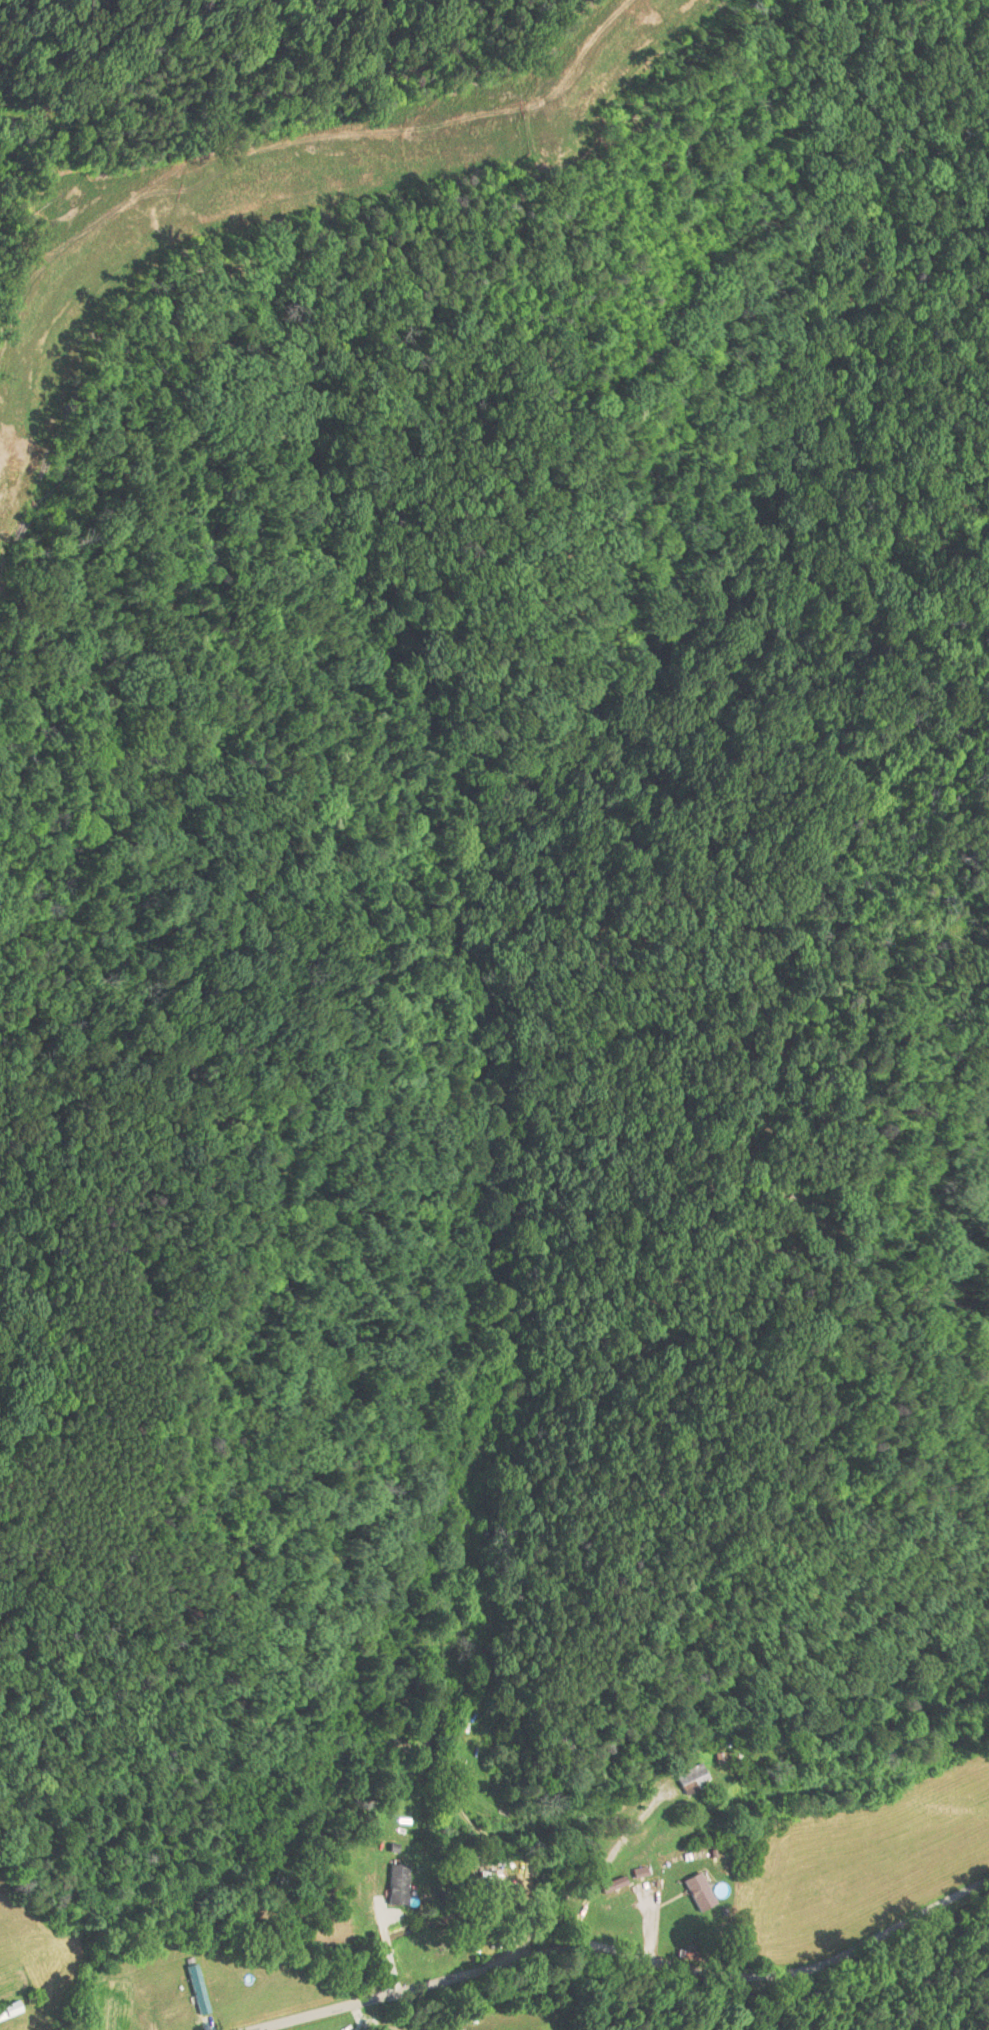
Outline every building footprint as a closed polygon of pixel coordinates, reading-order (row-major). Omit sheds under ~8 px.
[(673,1773),(681,1794),(709,1784),(701,1762),(673,1773)] [(481,1870),(501,1871),(501,1858),(481,1857),(481,1870)] [(386,1904),(405,1905),(407,1864),(387,1863),(386,1904)] [(715,1904),(699,1871),(682,1880),(697,1912),(715,1904)] [(20,2012),(16,2000),(0,2006),(0,2020),(20,2012)]
